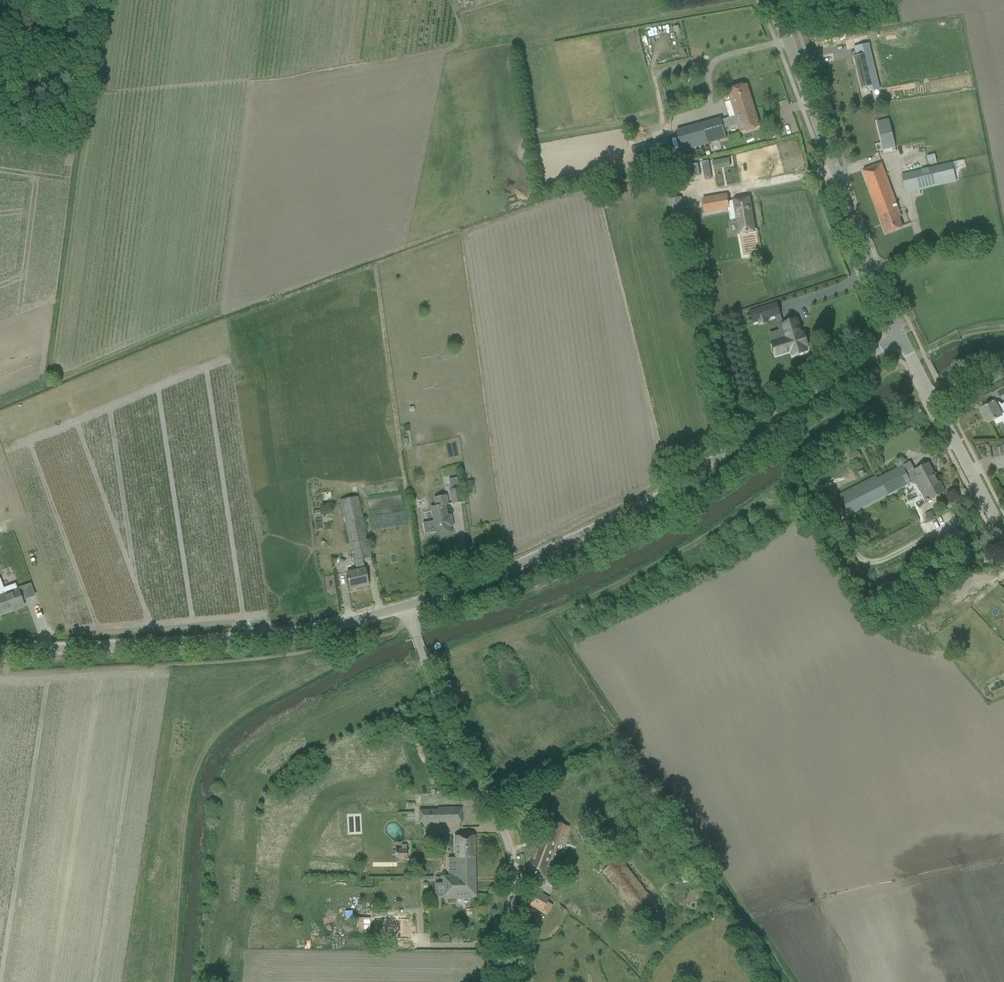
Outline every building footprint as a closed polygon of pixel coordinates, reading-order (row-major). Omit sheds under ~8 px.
[(34,25),(26,28),(29,35),(36,32),(34,25)] [(880,89),(869,43),(864,45),(866,54),(856,56),(853,57),(861,89),(867,88),(868,92),(880,89)] [(728,90),(731,101),(726,102),(729,112),(734,110),(736,116),(754,110),(746,84),(737,87),(728,90)] [(759,127),(754,110),(736,116),(728,119),(730,127),(738,125),(741,133),(759,127)] [(726,139),(720,118),(676,130),(682,152),(726,139)] [(883,150),(895,147),(889,119),(877,122),(883,150)] [(730,165),(729,159),(712,162),(714,168),(730,165)] [(881,163),(872,167),(863,170),(870,191),(869,191),(885,234),(902,228),(899,218),(901,217),(881,163)] [(921,169),(901,174),(906,194),(915,192),(916,196),(928,193),(927,189),(949,183),(946,168),(923,174),(921,169)] [(683,204),(682,197),(670,199),(671,206),(683,204)] [(749,198),(739,200),(734,201),(728,202),(727,197),(703,201),(705,213),(735,207),(739,234),(754,232),(749,198)] [(775,302),(748,311),(752,323),(758,321),(756,317),(764,314),(766,318),(779,314),(775,302)] [(796,319),(782,323),(787,337),(773,342),(776,353),(790,348),(792,354),(806,349),(804,344),(807,343),(803,332),(801,333),(796,319)] [(989,389),(995,399),(1003,394),(1003,381),(989,389)] [(994,402),(981,409),(988,423),(994,420),(996,424),(1002,421),(1000,417),(1002,416),(1001,416),(1003,415),(1003,404),(1001,405),(1001,404),(1000,403),(999,402),(998,402),(996,402),(995,402),(994,402)] [(893,470),(840,497),(848,514),(910,483),(910,482),(915,479),(922,491),(925,490),(930,499),(945,491),(940,481),(938,482),(928,463),(915,470),(915,471),(906,476),(901,466),(898,468),(893,470)] [(458,489),(449,490),(452,503),(460,502),(458,489)] [(346,573),(347,579),(350,589),(368,585),(362,559),(371,557),(357,496),(339,500),(353,561),(354,561),(356,571),(346,573)] [(431,507),(433,520),(436,536),(450,533),(444,505),(447,504),(445,496),(434,498),(436,506),(431,507)] [(328,506),(331,518),(342,516),(338,500),(332,502),(332,505),(328,506)] [(0,595),(0,606),(3,613),(23,606),(17,589),(0,595)] [(409,815),(409,827),(418,827),(418,815),(409,815)] [(545,878),(548,869),(561,838),(565,840),(569,827),(548,819),(528,871),(545,878)] [(448,857),(449,877),(451,877),(475,877),(474,836),(454,836),(455,857),(448,857)] [(395,852),(392,852),(392,856),(395,856),(395,858),(406,858),(406,849),(395,849),(395,852)] [(475,877),(451,877),(451,883),(443,883),(443,897),(451,896),(451,898),(469,898),(469,896),(475,896),(475,877)] [(531,889),(523,901),(545,915),(549,908),(544,905),(548,900),(531,889)] [(373,917),(373,921),(374,942),(410,941),(410,917),(373,917)]
